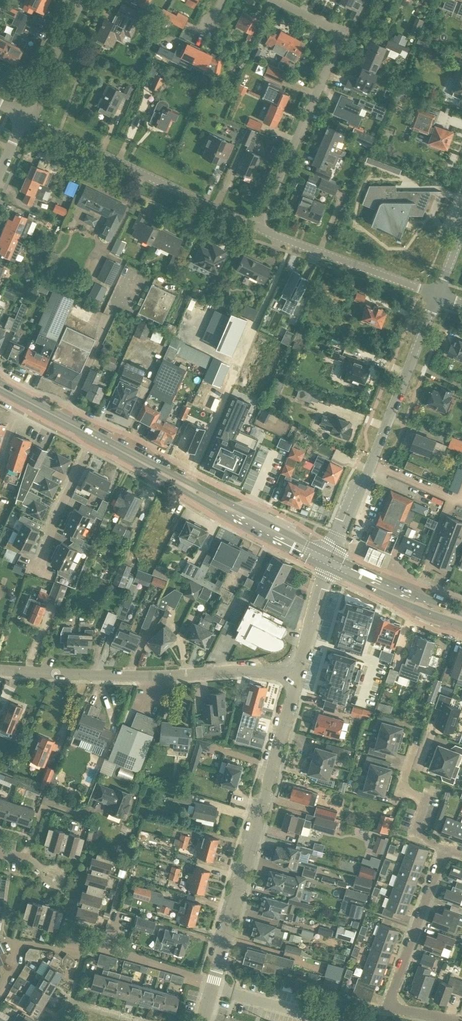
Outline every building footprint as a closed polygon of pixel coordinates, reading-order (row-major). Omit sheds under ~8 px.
[(48,0),(30,0),(28,5),(26,3),(22,9),(30,13),(33,8),(42,12),(48,0)] [(150,0),(140,0),(138,4),(146,8),(150,0)] [(197,0),(187,0),(185,4),(193,8),(197,0)] [(339,4),(344,7),(345,5),(354,10),(350,17),(355,20),(360,11),(362,6),(361,5),(363,1),(362,0),(341,0),(339,4)] [(103,42),(111,46),(116,38),(121,40),(124,33),(130,37),(137,23),(140,24),(144,16),(121,5),(116,16),(118,17),(114,25),(104,20),(102,24),(101,24),(100,26),(103,27),(98,36),(97,36),(95,38),(97,39),(96,41),(102,44),(103,42)] [(25,23),(28,18),(29,17),(18,11),(14,18),(25,23)] [(172,23),(176,16),(166,11),(163,18),(172,23)] [(250,47),(253,41),(258,29),(253,27),(257,19),(243,12),(236,25),(250,32),(244,44),(250,47)] [(14,18),(11,23),(17,26),(22,29),(25,23),(14,18)] [(417,19),(412,30),(418,32),(423,21),(417,19)] [(17,26),(14,32),(20,34),(22,29),(17,26)] [(278,35),(271,31),(265,42),(272,46),(271,48),(282,55),(285,49),(286,50),(292,37),(280,31),(278,35)] [(14,32),(12,36),(2,57),(14,64),(21,50),(24,44),(23,42),(17,39),(20,34),(14,32)] [(2,57),(12,36),(6,33),(4,37),(0,35),(0,57),(2,57)] [(402,44),(406,36),(399,33),(395,42),(402,44)] [(432,48),(435,41),(420,35),(416,43),(422,45),(422,44),(432,48)] [(278,65),(278,66),(278,67),(285,71),(292,60),(294,61),(303,44),(292,37),(286,50),(285,49),(282,55),(283,55),(278,65)] [(186,45),(182,43),(182,42),(177,39),(170,48),(174,51),(175,51),(182,55),(181,57),(193,62),(198,51),(186,45)] [(406,55),(408,49),(388,41),(386,47),(406,55)] [(382,61),(386,57),(389,51),(386,49),(371,42),(360,68),(376,75),(376,74),(375,73),(381,61),(382,61)] [(210,56),(198,51),(193,62),(191,66),(200,70),(203,71),(203,72),(211,76),(213,73),(218,75),(221,59),(216,58),(216,56),(211,54),(210,56)] [(242,68),(247,63),(242,58),(236,63),(242,68)] [(460,64),(454,79),(458,80),(452,96),(453,96),(461,99),(461,65),(460,64)] [(281,84),(285,74),(269,67),(265,76),(281,84)] [(368,92),(376,75),(360,68),(358,73),(359,74),(355,82),(348,79),(346,85),(358,90),(359,88),(368,92)] [(159,93),(165,80),(155,75),(149,88),(159,93)] [(283,108),(289,96),(277,90),(279,88),(269,83),(262,99),(271,103),(283,108)] [(123,93),(107,85),(98,105),(100,106),(98,110),(109,115),(111,111),(113,112),(121,96),(126,99),(131,88),(126,86),(123,93)] [(406,95),(397,91),(394,99),(403,102),(406,95)] [(356,125),(360,116),(357,115),(360,108),(351,104),(352,101),(341,96),(334,113),(349,120),(348,122),(356,125)] [(174,120),(178,112),(168,108),(168,105),(168,103),(166,101),(163,100),(160,100),(158,101),(156,104),(154,111),(149,123),(167,130),(172,119),(174,120)] [(377,113),(375,118),(381,120),(386,109),(368,102),(364,110),(371,112),(371,110),(377,113)] [(274,127),(278,120),(283,108),(271,103),(262,122),(274,127)] [(429,133),(432,134),(429,142),(431,143),(430,145),(443,149),(444,148),(446,148),(446,146),(448,147),(450,142),(448,142),(449,139),(450,140),(452,135),(451,134),(452,132),(435,126),(434,127),(433,127),(438,114),(426,110),(425,112),(416,109),(410,127),(428,134),(429,133)] [(258,130),(261,124),(249,118),(246,124),(258,130)] [(343,134),(347,126),(339,122),(335,131),(328,127),(320,146),(339,154),(344,156),(346,151),(335,146),(337,140),(340,142),(344,134),(343,134)] [(369,148),(374,136),(353,127),(350,136),(369,148)] [(251,179),(262,157),(251,152),(255,143),(251,141),(255,131),(248,128),(241,143),(248,146),(236,172),(251,179)] [(227,159),(233,144),(226,141),(210,133),(203,148),(206,149),(202,157),(216,163),(219,155),(227,159)] [(333,167),(339,154),(320,146),(312,164),(317,166),(314,174),(328,180),(331,172),(324,169),(326,164),(333,167)] [(46,155),(46,154),(39,151),(38,152),(36,156),(44,159),(46,155)] [(402,178),(404,173),(368,160),(366,165),(402,178)] [(39,183),(44,171),(31,165),(26,178),(39,183)] [(308,182),(304,191),(295,214),(306,218),(313,200),(318,187),(321,179),(310,174),(308,182)] [(50,188),(39,183),(26,178),(21,190),(27,193),(23,202),(31,206),(34,197),(41,200),(45,191),(48,192),(50,188)] [(333,195),(337,185),(321,179),(318,187),(323,189),(323,190),(333,195)] [(423,216),(425,212),(431,196),(431,194),(431,193),(430,192),(395,191),(395,186),(369,186),(362,204),(376,210),(371,224),(400,235),(409,216),(423,216)] [(108,241),(125,207),(85,187),(76,205),(88,211),(90,209),(108,217),(99,236),(108,241)] [(317,222),(324,205),(313,200),(306,218),(317,222)] [(65,216),(68,209),(56,203),(53,211),(65,216)] [(461,222),(461,207),(445,203),(442,218),(461,222)] [(151,227),(142,223),(146,216),(140,213),(134,225),(137,226),(133,235),(150,244),(152,240),(157,228),(152,226),(151,227)] [(27,233),(32,222),(15,214),(11,224),(7,222),(3,232),(18,239),(22,231),(27,233)] [(174,255),(181,240),(157,228),(152,240),(170,249),(169,252),(174,255)] [(17,254),(13,252),(18,239),(3,232),(0,238),(0,244),(3,245),(0,251),(0,256),(10,259),(14,261),(17,254)] [(120,256),(126,242),(117,238),(111,251),(120,256)] [(210,252),(201,248),(196,259),(202,262),(201,265),(217,273),(224,258),(222,258),(225,252),(219,249),(217,252),(211,249),(210,252)] [(42,250),(39,255),(45,258),(48,252),(42,250)] [(54,265),(59,254),(51,251),(47,261),(54,265)] [(179,260),(173,256),(167,268),(174,271),(179,260)] [(263,283),(270,269),(243,256),(236,270),(263,283)] [(110,285),(110,284),(120,265),(107,259),(98,278),(110,285)] [(298,301),(308,281),(298,276),(299,274),(293,271),(282,293),(280,297),(286,300),(281,310),(291,314),(298,300),(298,301)] [(95,283),(89,294),(101,300),(106,289),(95,283)] [(161,324),(162,322),(168,309),(175,296),(168,293),(151,284),(144,300),(140,298),(138,304),(141,305),(138,313),(161,324)] [(200,297),(202,290),(195,287),(193,294),(200,297)] [(32,339),(28,348),(21,364),(41,373),(45,366),(44,366),(66,316),(73,300),(53,291),(46,307),(39,324),(42,325),(36,340),(32,339)] [(362,304),(365,296),(357,293),(353,301),(362,304)] [(21,304),(17,302),(11,316),(9,315),(4,326),(11,329),(22,302),(21,302),(21,304)] [(16,332),(28,305),(22,302),(11,329),(16,332)] [(373,307),(365,304),(362,311),(363,311),(361,319),(380,327),(380,325),(383,325),(384,322),(383,320),(386,312),(380,310),(381,308),(374,305),(373,307)] [(256,311),(245,306),(241,314),(252,319),(256,311)] [(234,355),(251,320),(231,312),(229,318),(233,320),(231,325),(227,324),(217,347),(205,342),(201,351),(213,356),(213,357),(229,366),(234,355)] [(145,340),(152,325),(139,320),(133,335),(145,340)] [(172,335),(175,328),(167,324),(164,332),(172,335)] [(72,390),(95,339),(85,335),(66,326),(61,339),(43,376),(72,390)] [(151,339),(161,343),(165,332),(155,328),(151,339)] [(281,342),(287,345),(290,338),(284,335),(281,342)] [(16,343),(18,338),(12,336),(10,341),(4,356),(9,358),(9,359),(14,362),(15,360),(17,361),(23,346),(16,343)] [(169,339),(164,337),(160,344),(165,347),(169,339)] [(457,339),(454,346),(452,346),(449,354),(461,359),(461,341),(457,339)] [(106,353),(111,343),(105,340),(101,351),(106,353)] [(301,353),(303,346),(294,343),(292,350),(301,353)] [(177,366),(170,362),(177,350),(169,346),(153,381),(154,382),(136,418),(151,426),(145,436),(153,440),(163,420),(156,417),(164,401),(169,404),(185,370),(187,365),(180,361),(177,366)] [(368,365),(346,357),(332,352),(329,358),(337,360),(337,359),(344,362),(342,369),(339,378),(344,379),(351,382),(352,379),(365,383),(368,373),(366,372),(368,365)] [(114,371),(117,364),(114,363),(117,358),(109,355),(103,367),(114,371)] [(143,398),(151,380),(123,368),(119,377),(120,378),(116,387),(116,386),(106,408),(113,411),(119,414),(119,413),(126,417),(136,395),(143,398)] [(99,402),(104,389),(107,384),(98,380),(101,374),(90,370),(82,388),(88,391),(85,396),(99,402)] [(276,379),(271,393),(278,396),(283,382),(276,379)] [(201,385),(198,394),(206,397),(209,388),(201,385)] [(450,398),(452,392),(442,388),(440,394),(434,391),(429,405),(446,411),(451,398),(450,398)] [(313,393),(310,400),(317,402),(319,395),(313,393)] [(234,397),(204,466),(216,471),(216,472),(227,477),(229,473),(241,478),(258,439),(238,431),(250,404),(234,397)] [(185,419),(188,413),(192,402),(185,399),(177,416),(185,419)] [(196,421),(205,427),(210,419),(200,413),(196,421)] [(335,420),(323,415),(319,426),(331,430),(330,432),(347,439),(351,429),(349,428),(350,424),(342,420),(341,418),(338,417),(335,418),(335,420)] [(168,444),(177,428),(163,420),(153,440),(165,446),(167,443),(168,444)] [(189,422),(179,447),(195,454),(205,429),(189,422)] [(445,452),(447,446),(417,434),(412,447),(415,448),(413,453),(426,458),(428,454),(431,455),(434,447),(440,450),(445,452)] [(28,454),(30,446),(29,446),(31,441),(16,436),(10,452),(12,453),(7,466),(9,467),(5,480),(17,484),(27,454),(28,454)] [(461,451),(461,440),(452,436),(449,447),(461,452),(461,451)] [(39,467),(47,451),(37,446),(29,462),(27,461),(15,502),(20,505),(37,471),(39,467)] [(301,462),(305,452),(292,446),(288,457),(296,460),(301,462)] [(70,460),(57,454),(54,459),(45,455),(39,468),(52,474),(55,469),(64,473),(70,460)] [(316,474),(311,484),(314,486),(315,484),(319,486),(322,486),(324,482),(326,483),(328,480),(334,482),(341,467),(330,462),(330,460),(321,456),(318,463),(315,462),(311,472),(316,474)] [(293,468),(296,460),(288,457),(285,465),(293,468)] [(408,461),(405,468),(411,471),(415,464),(408,461)] [(290,476),(293,468),(285,465),(282,473),(290,476)] [(450,490),(458,493),(461,481),(461,469),(459,467),(450,490)] [(52,497),(59,484),(50,479),(52,474),(39,468),(33,481),(41,485),(39,491),(52,497)] [(91,471),(89,470),(81,486),(92,492),(100,474),(94,471),(91,471)] [(102,497),(110,481),(108,480),(107,477),(100,474),(92,492),(102,497)] [(296,485),(298,480),(290,477),(288,482),(289,482),(282,500),(289,502),(296,485)] [(314,488),(301,483),(300,487),(296,485),(289,502),(289,503),(290,505),(297,507),(300,506),(303,500),(308,502),(314,488)] [(132,491),(128,489),(126,490),(125,490),(123,495),(120,494),(115,505),(117,506),(115,511),(122,515),(123,515),(133,494),(132,493),(132,491)] [(41,520),(48,506),(39,502),(41,497),(28,490),(22,504),(30,508),(27,513),(41,520)] [(371,534),(367,543),(371,544),(391,553),(405,522),(410,510),(414,501),(391,491),(384,507),(375,528),(371,526),(368,533),(371,534)] [(85,504),(88,499),(74,492),(71,497),(85,504)] [(130,525),(143,498),(133,494),(123,515),(122,515),(120,519),(126,522),(125,523),(130,525)] [(103,513),(108,502),(102,499),(97,510),(103,513)] [(90,516),(74,508),(73,511),(70,512),(67,518),(85,527),(88,520),(92,522),(95,518),(90,516)] [(101,519),(103,513),(97,510),(92,508),(90,514),(101,519)] [(410,510),(405,522),(410,524),(411,521),(412,522),(416,512),(410,510)] [(36,541),(39,535),(38,532),(39,530),(30,525),(32,520),(21,515),(19,520),(23,522),(18,533),(36,541)] [(461,544),(461,543),(461,540),(461,521),(446,515),(440,533),(429,561),(451,569),(458,549),(460,550),(461,544)] [(83,541),(84,540),(80,537),(85,527),(67,518),(64,524),(65,527),(64,530),(73,534),(70,540),(73,541),(81,545),(90,549),(92,545),(83,541)] [(181,534),(179,537),(180,540),(189,545),(192,544),(194,541),(200,544),(207,531),(186,521),(180,533),(181,534)] [(116,535),(122,525),(116,522),(111,532),(116,535)] [(121,537),(122,536),(126,527),(122,525),(116,535),(121,537)] [(420,557),(426,544),(413,538),(416,531),(408,528),(398,551),(408,555),(409,552),(420,557)] [(33,548),(36,541),(18,533),(13,543),(8,541),(5,547),(17,552),(19,547),(29,551),(30,549),(33,548)] [(73,541),(71,546),(61,542),(60,544),(57,545),(54,551),(72,560),(77,550),(82,552),(82,551),(88,553),(90,549),(81,545),(73,541)] [(231,565),(233,562),(239,550),(222,541),(214,555),(231,565)] [(387,553),(370,546),(364,558),(381,566),(387,553)] [(250,571),(258,557),(240,547),(239,550),(233,562),(231,565),(230,568),(236,571),(240,565),(250,571)] [(12,561),(15,554),(7,550),(4,558),(12,561)] [(69,578),(71,573),(69,570),(70,568),(69,567),(72,560),(54,551),(51,558),(52,560),(51,563),(60,568),(58,573),(69,578)] [(287,604),(296,587),(283,581),(292,565),(273,555),(256,588),(274,598),(272,603),(269,601),(266,607),(280,614),(285,603),(287,604)] [(200,568),(187,561),(181,573),(194,580),(200,568)] [(128,588),(133,575),(128,573),(131,566),(121,562),(113,582),(128,588)] [(219,592),(222,587),(203,577),(209,565),(203,562),(200,568),(194,580),(219,592)] [(88,573),(90,566),(84,564),(82,570),(88,573)] [(82,591),(89,573),(88,573),(82,570),(75,588),(82,591)] [(139,582),(143,571),(138,570),(134,581),(139,582)] [(251,586),(254,579),(248,577),(245,584),(251,586)] [(184,593),(196,599),(202,586),(190,580),(184,593)] [(59,606),(67,586),(54,581),(49,593),(46,592),(47,590),(41,587),(40,590),(39,589),(37,596),(59,606)] [(204,587),(200,595),(207,599),(211,591),(204,587)] [(228,602),(233,592),(222,587),(219,592),(221,594),(219,598),(228,602)] [(175,608),(182,593),(174,589),(160,598),(157,607),(164,610),(167,605),(175,608)] [(124,620),(133,597),(127,594),(118,617),(124,620)] [(39,623),(41,619),(46,608),(43,607),(44,605),(30,599),(24,613),(30,615),(28,619),(39,623)] [(347,602),(335,647),(362,654),(369,631),(373,616),(375,609),(347,602)] [(284,644),(284,643),(284,642),(284,641),(284,640),(283,638),(282,637),(281,636),(286,626),(281,623),(283,620),(249,603),(236,628),(238,629),(234,637),(255,647),(257,643),(260,645),(262,646),(268,648),(270,648),(272,649),(274,649),(275,649),(277,648),(278,648),(279,647),(281,647),(282,646),(283,645),(284,644)] [(156,606),(150,604),(141,626),(147,629),(156,606)] [(109,634),(117,615),(109,612),(101,630),(109,634)] [(204,628),(197,642),(208,647),(215,633),(209,630),(213,623),(211,622),(212,620),(219,623),(222,617),(214,614),(213,616),(210,615),(207,621),(204,628)] [(380,618),(373,641),(395,648),(402,627),(400,626),(400,625),(394,623),(394,624),(389,623),(389,621),(380,618)] [(122,648),(130,630),(132,625),(122,621),(119,628),(118,628),(112,643),(122,648)] [(185,636),(197,642),(204,628),(193,622),(185,636)] [(168,646),(170,644),(169,643),(176,636),(166,625),(157,633),(168,646)] [(78,652),(78,651),(79,633),(71,633),(71,626),(64,626),(61,632),(61,641),(65,642),(65,650),(71,650),(71,651),(78,652)] [(92,643),(93,630),(86,630),(86,633),(79,633),(78,651),(88,651),(88,643),(92,643)] [(133,652),(141,635),(130,630),(122,648),(133,652)] [(167,647),(168,646),(157,633),(148,642),(148,643),(146,644),(145,646),(146,648),(147,649),(149,650),(151,649),(153,647),(158,653),(165,646),(167,647)] [(418,661),(426,639),(415,635),(412,646),(416,647),(412,658),(408,657),(409,658),(406,664),(403,663),(398,674),(417,681),(421,671),(414,668),(417,660),(418,661)] [(435,669),(439,657),(432,655),(436,642),(426,639),(418,661),(417,660),(414,668),(421,671),(424,663),(428,665),(428,667),(435,669)] [(450,674),(451,674),(458,676),(461,666),(461,647),(459,646),(450,674)] [(382,649),(379,658),(381,659),(383,659),(387,661),(391,662),(392,662),(395,653),(390,651),(386,650),(382,649)] [(329,682),(324,698),(346,704),(351,688),(349,687),(357,659),(335,653),(332,663),(330,663),(327,671),(329,672),(327,681),(329,682)] [(437,693),(442,681),(436,679),(431,691),(437,693)] [(260,714),(267,690),(268,688),(250,683),(243,709),(245,710),(236,740),(262,748),(267,732),(256,729),(258,720),(258,718),(256,717),(257,713),(260,714)] [(452,695),(454,690),(443,686),(441,691),(452,695)] [(205,722),(217,721),(217,713),(226,712),(224,692),(209,694),(210,707),(204,708),(205,722)] [(452,732),(459,709),(448,705),(451,697),(439,693),(434,707),(441,710),(435,726),(452,732)] [(326,700),(324,709),(335,712),(337,703),(326,700)] [(16,725),(23,707),(9,702),(0,725),(0,728),(13,733),(16,725)] [(81,718),(75,733),(79,739),(103,749),(110,731),(102,728),(104,722),(90,716),(94,706),(88,703),(84,714),(83,713),(82,714),(81,714),(80,718),(81,718)] [(379,703),(377,709),(384,711),(386,705),(379,703)] [(354,706),(351,714),(361,717),(362,714),(364,709),(355,706),(354,706)] [(121,728),(108,761),(116,764),(139,773),(153,737),(152,736),(158,724),(158,719),(138,712),(131,727),(123,724),(121,728)] [(339,739),(344,721),(320,714),(315,732),(339,739)] [(401,741),(403,734),(401,733),(402,728),(391,725),(392,719),(378,715),(375,726),(381,727),(379,735),(401,741)] [(188,751),(190,728),(171,726),(171,723),(163,722),(161,743),(169,744),(170,741),(175,742),(174,749),(188,751)] [(399,749),(401,741),(379,735),(376,743),(371,742),(368,753),(382,757),(384,751),(395,754),(397,748),(399,749)] [(55,748),(57,744),(54,743),(54,742),(40,736),(33,753),(30,760),(44,766),(52,747),(55,748)] [(209,750),(212,742),(197,738),(190,763),(197,765),(202,748),(209,750)] [(459,766),(461,756),(461,746),(455,743),(453,749),(439,744),(438,747),(436,746),(434,752),(435,753),(434,757),(459,766)] [(340,760),(343,749),(329,745),(327,751),(316,747),(314,753),(312,752),(310,760),(332,766),(334,758),(340,760)] [(390,783),(392,775),(390,774),(391,769),(380,766),(381,760),(367,756),(364,767),(369,769),(367,777),(390,783)] [(442,780),(453,784),(460,766),(459,766),(434,757),(433,761),(431,760),(429,766),(431,766),(429,769),(430,770),(430,769),(444,774),(442,780)] [(332,787),(334,781),(328,779),(332,766),(310,760),(307,767),(310,768),(308,774),(320,777),(318,783),(332,787)] [(239,778),(242,766),(234,764),(234,763),(227,761),(224,773),(239,778)] [(194,775),(197,765),(190,763),(187,773),(194,775)] [(116,764),(111,776),(141,788),(144,782),(137,779),(139,773),(116,764)] [(46,789),(55,768),(47,765),(38,786),(46,789)] [(235,789),(239,778),(224,773),(220,786),(226,788),(227,786),(235,789)] [(16,785),(18,780),(6,775),(4,780),(16,785)] [(388,790),(390,783),(367,777),(365,785),(360,783),(357,794),(371,798),(373,792),(384,795),(386,790),(388,790)] [(28,789),(29,785),(18,780),(16,785),(28,789)] [(190,792),(192,784),(186,782),(183,790),(190,792)] [(39,794),(41,789),(29,785),(28,789),(39,794)] [(116,791),(100,785),(94,798),(111,805),(108,812),(122,817),(124,812),(126,813),(129,804),(127,804),(131,794),(117,789),(116,791)] [(314,806),(318,794),(312,792),(312,791),(294,786),(291,800),(307,805),(307,804),(314,806)] [(190,803),(191,794),(175,791),(173,799),(190,803)] [(10,802),(0,799),(0,816),(5,818),(10,802)] [(443,819),(448,803),(442,801),(436,817),(443,819)] [(17,822),(22,806),(10,802),(5,818),(17,822)] [(212,824),(216,807),(197,803),(194,816),(198,816),(197,819),(203,820),(203,822),(212,824)] [(29,826),(34,810),(22,806),(17,822),(29,826)] [(314,816),(334,821),(337,811),(317,806),(314,816)] [(305,818),(286,813),(282,828),(308,836),(312,821),(314,822),(313,828),(334,833),(337,822),(334,821),(314,816),(306,814),(305,818)] [(393,818),(384,815),(379,831),(388,834),(393,818)] [(451,837),(457,821),(447,817),(441,833),(451,837)] [(461,836),(461,823),(457,821),(451,837),(460,840),(461,836)] [(53,829),(49,828),(45,843),(49,845),(48,848),(58,851),(58,850),(61,851),(66,833),(63,832),(63,831),(53,829)] [(89,848),(94,830),(89,829),(85,847),(89,848)] [(79,836),(69,833),(69,834),(66,833),(61,851),(64,852),(63,852),(73,855),(74,852),(79,853),(83,838),(78,837),(79,836)] [(181,834),(179,841),(187,843),(189,836),(181,834)] [(215,851),(218,840),(204,836),(203,842),(199,841),(198,846),(215,851)] [(381,853),(386,838),(378,836),(373,851),(381,853)] [(325,851),(327,844),(316,841),(314,848),(325,851)] [(425,860),(429,850),(410,843),(406,854),(425,860)] [(212,862),(215,851),(198,846),(196,851),(199,852),(198,858),(212,862)] [(287,849),(277,846),(275,853),(299,860),(301,853),(305,854),(309,852),(312,853),(313,850),(300,846),(299,850),(288,847),(287,849)] [(111,862),(112,857),(97,853),(96,858),(92,857),(89,867),(90,867),(89,869),(107,874),(108,872),(109,872),(112,862),(111,862)] [(305,866),(302,876),(307,877),(314,879),(318,865),(299,860),(275,853),(273,861),(283,864),(283,865),(297,869),(298,864),(305,866)] [(421,871),(425,860),(406,854),(402,864),(421,871)] [(122,857),(118,868),(126,870),(127,870),(130,859),(122,857)] [(372,880),(376,869),(362,864),(358,875),(372,880)] [(418,881),(421,871),(402,864),(399,874),(418,881)] [(454,865),(449,877),(460,881),(458,887),(461,888),(461,868),(454,865)] [(171,866),(170,872),(169,873),(179,876),(181,868),(171,866)] [(206,883),(209,872),(196,868),(194,874),(190,873),(188,878),(206,883)] [(107,875),(89,870),(89,872),(88,872),(85,882),(88,883),(87,887),(102,892),(103,887),(105,888),(108,877),(107,877),(107,875)] [(271,872),(269,879),(298,887),(304,889),(307,877),(302,876),(296,874),(295,878),(271,872)] [(414,892),(418,881),(399,874),(395,885),(414,892)] [(373,881),(356,876),(353,887),(370,892),(373,881)] [(203,894),(206,883),(188,878),(187,883),(191,884),(189,890),(203,894)] [(298,887),(269,879),(266,888),(286,893),(291,894),(290,898),(301,901),(304,889),(298,887)] [(410,902),(414,892),(395,885),(391,895),(410,902)] [(453,885),(452,890),(448,889),(447,892),(443,894),(445,897),(444,900),(459,905),(461,898),(461,888),(458,887),(453,885)] [(171,901),(163,899),(163,894),(136,886),(133,896),(162,904),(162,905),(169,908),(169,907),(179,910),(197,915),(200,904),(186,901),(185,907),(181,906),(182,903),(171,901)] [(102,892),(87,888),(86,892),(82,891),(79,901),(80,901),(80,903),(97,908),(98,906),(99,906),(102,896),(101,896),(102,892)] [(369,893),(354,889),(351,901),(365,906),(369,893)] [(406,913),(410,902),(391,895),(386,907),(384,907),(382,913),(393,917),(395,909),(406,913)] [(288,903),(263,897),(261,904),(293,913),(295,906),(315,911),(317,906),(290,898),(288,903)] [(32,903),(27,902),(22,918),(28,919),(27,923),(36,926),(37,922),(40,923),(46,904),(42,903),(42,905),(33,902),(32,903)] [(57,928),(62,911),(58,910),(58,909),(48,906),(49,905),(46,904),(40,923),(43,923),(42,927),(52,930),(53,926),(57,928)] [(97,909),(79,904),(79,906),(77,906),(74,916),(78,917),(77,922),(92,926),(93,921),(94,922),(97,911),(97,909)] [(293,913),(261,904),(259,913),(279,918),(292,921),(294,913),(293,913)] [(361,917),(363,912),(365,906),(358,904),(355,916),(361,917)] [(457,919),(459,914),(447,909),(445,915),(437,911),(432,923),(449,929),(455,931),(459,920),(457,919)] [(193,927),(197,915),(179,910),(178,915),(181,916),(179,922),(193,927)] [(138,917),(137,916),(134,928),(152,933),(155,922),(148,920),(149,918),(139,915),(138,917)] [(62,940),(63,935),(66,922),(62,921),(58,938),(62,940)] [(285,932),(280,930),(281,929),(275,927),(256,921),(253,930),(283,939),(283,938),(301,943),(303,936),(285,931),(285,932)] [(395,942),(399,930),(381,923),(377,935),(395,942)] [(332,936),(333,930),(321,926),(319,932),(332,936)] [(314,937),(316,932),(304,928),(303,933),(314,937)] [(353,942),(356,931),(344,928),(341,938),(353,942)] [(183,955),(188,936),(165,929),(161,942),(163,942),(160,950),(173,954),(173,952),(183,955)] [(281,945),(283,939),(253,930),(251,938),(270,943),(281,945)] [(452,949),(456,938),(443,933),(441,939),(428,934),(424,946),(442,952),(444,946),(452,949)] [(391,954),(395,942),(377,935),(372,947),(391,954)] [(312,958),(312,955),(308,954),(302,948),(286,944),(285,951),(312,958)] [(249,947),(246,955),(284,965),(286,966),(286,965),(291,967),(293,960),(287,958),(287,959),(282,957),(277,956),(277,955),(249,947)] [(387,966),(391,954),(372,947),(368,959),(387,966)] [(24,959),(36,961),(38,950),(29,948),(25,953),(24,959)] [(66,953),(62,958),(61,964),(74,966),(75,960),(66,953)] [(97,964),(104,966),(109,967),(110,963),(112,957),(100,953),(97,964)] [(432,966),(435,957),(425,953),(421,962),(423,962),(422,966),(420,965),(414,981),(415,981),(411,992),(428,998),(436,978),(430,976),(432,969),(429,968),(430,965),(432,966)] [(284,965),(246,955),(244,963),(262,968),(261,970),(275,974),(277,968),(283,969),(284,965)] [(60,962),(53,958),(51,961),(48,959),(47,962),(42,960),(36,971),(37,972),(36,973),(56,984),(63,974),(56,969),(60,962)] [(382,978),(387,966),(368,959),(364,971),(382,978)] [(136,963),(124,960),(122,966),(134,970),(136,963)] [(27,980),(26,979),(29,973),(28,972),(31,968),(25,964),(19,975),(27,980)] [(89,989),(102,993),(109,970),(109,967),(104,966),(101,975),(94,973),(89,989)] [(302,976),(306,977),(307,972),(296,969),(295,972),(302,974),(302,976)] [(114,996),(120,973),(109,970),(102,993),(114,996)] [(160,970),(158,976),(163,978),(163,979),(170,981),(170,980),(172,973),(160,970)] [(382,978),(364,971),(362,977),(360,976),(357,982),(375,989),(377,984),(380,984),(382,978)] [(50,995),(56,984),(36,973),(35,975),(35,977),(40,980),(36,986),(50,995)] [(126,999),(130,983),(132,976),(120,973),(114,996),(126,999)] [(172,973),(170,980),(182,983),(184,977),(172,973)] [(24,985),(27,980),(19,975),(12,986),(18,989),(21,983),(24,985)] [(336,994),(337,989),(340,980),(328,976),(323,990),(336,994)] [(450,976),(448,983),(441,981),(435,999),(447,1003),(451,991),(461,995),(461,980),(450,976)] [(371,1001),(375,989),(357,982),(353,994),(371,1001)] [(138,1003),(142,987),(130,983),(126,999),(138,1003)] [(43,1005),(50,995),(36,986),(30,996),(29,996),(43,1005)] [(154,990),(142,987),(138,1003),(139,1003),(139,1006),(145,1007),(145,1005),(150,1006),(154,990)] [(162,1009),(166,993),(154,990),(150,1006),(162,1009)] [(36,1016),(43,1005),(29,996),(30,996),(24,993),(17,1004),(36,1016)] [(174,1013),(178,997),(166,993),(162,1009),(174,1013)] [(9,1015),(0,1010),(0,1017),(6,1020),(9,1015)]
